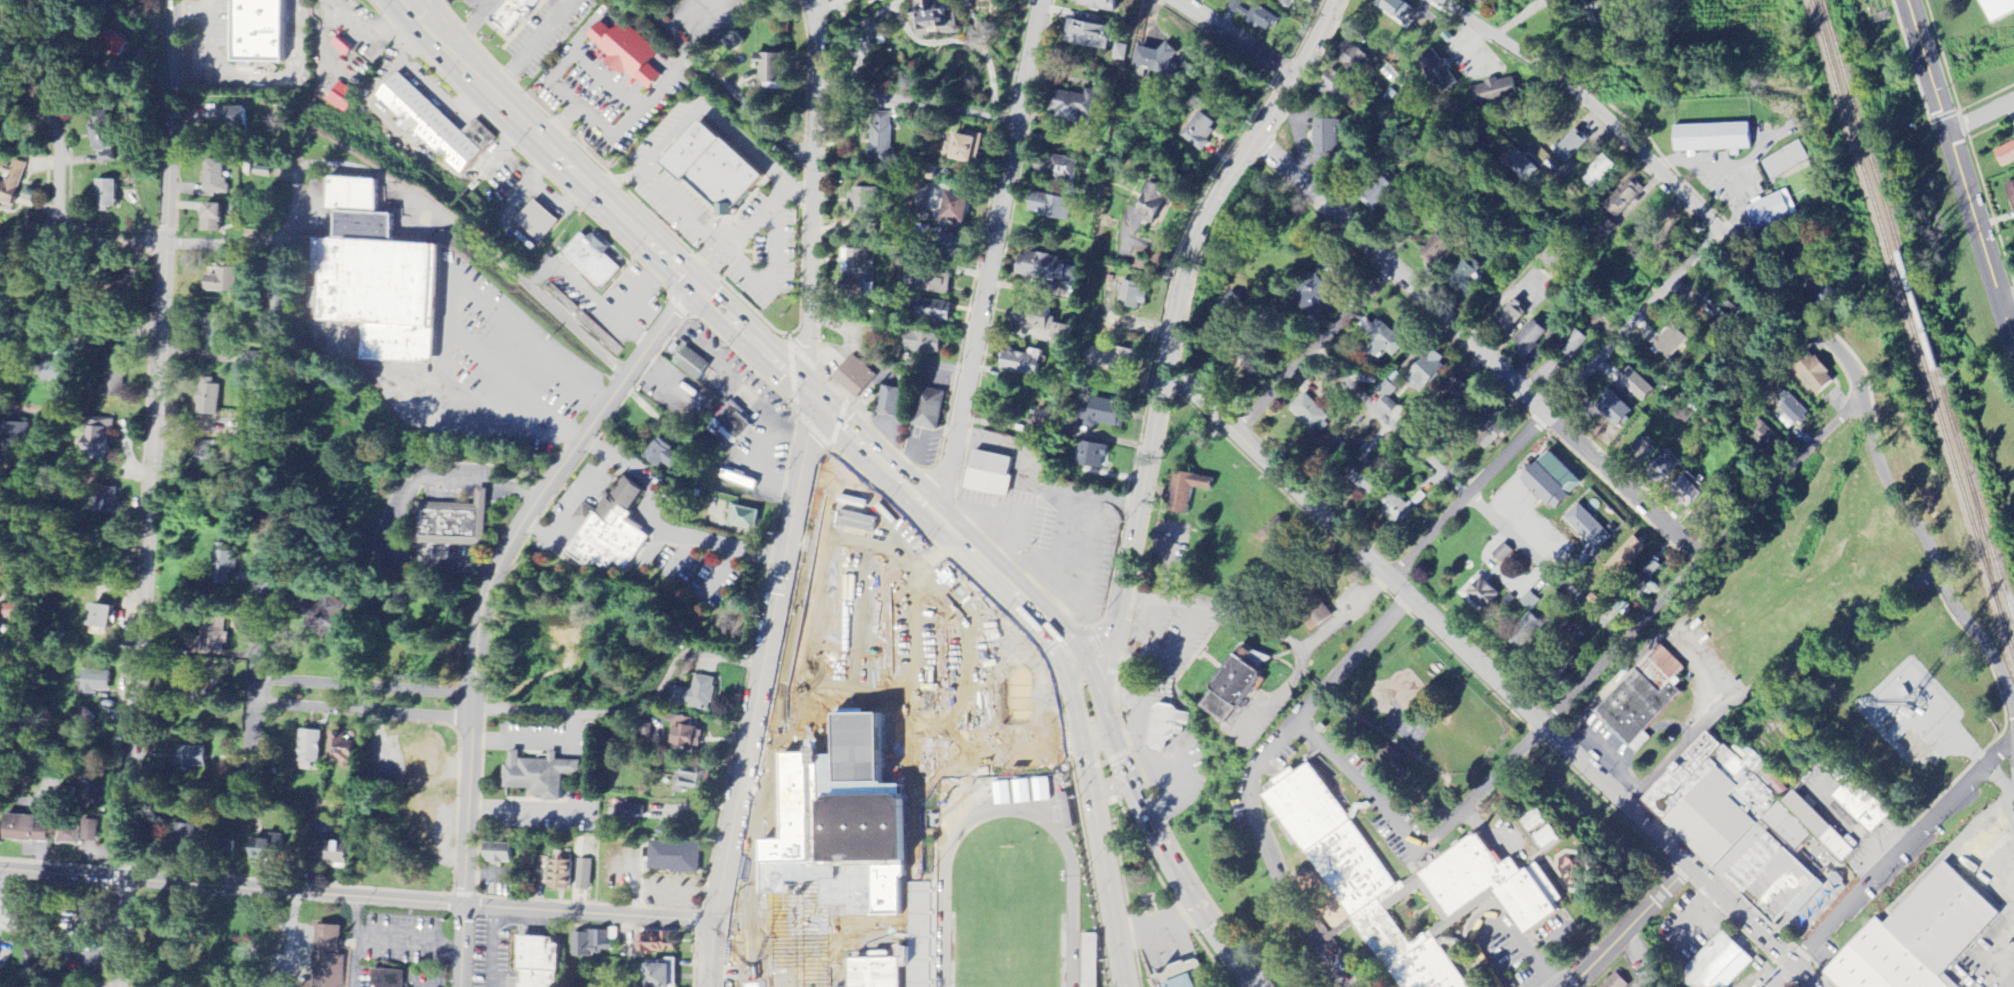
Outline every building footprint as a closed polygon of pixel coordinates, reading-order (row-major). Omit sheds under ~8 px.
[(288,65),(288,55),(296,55),(296,42),(288,41),(289,10),(304,10),(304,0),(237,0),(237,3),(239,3),(237,63),(288,65)] [(489,19),(512,38),(544,0),(505,0),(489,19)] [(1075,5),(1119,15),(1122,1),(1117,0),(1076,0),(1075,5)] [(1287,9),(1293,0),(1274,0),(1287,9)] [(1399,24),(1410,8),(1398,0),(1376,0),(1372,6),(1399,24)] [(2013,11),(2013,0),(1976,0),(1986,23),(2013,11)] [(1276,18),(1253,4),(1243,20),(1267,34),(1276,18)] [(910,12),(910,36),(942,36),(942,12),(910,12)] [(1110,52),(1115,28),(1072,21),(1068,44),(1110,52)] [(650,93),(665,78),(653,67),(664,57),(630,24),(619,35),(605,22),(591,37),(613,58),(609,62),(624,78),(630,72),(650,93)] [(132,43),(104,30),(97,46),(124,59),(132,43)] [(721,44),(731,56),(745,44),(736,32),(721,44)] [(332,46),(348,58),(355,49),(339,37),(332,46)] [(1331,59),(1355,78),(1370,61),(1345,41),(1331,59)] [(1126,62),(1129,46),(1116,44),(1113,60),(1126,62)] [(1133,69),(1177,77),(1180,64),(1176,63),(1178,51),(1164,48),(1163,52),(1137,48),(1133,69)] [(1456,83),(1429,49),(1413,61),(1439,95),(1456,83)] [(768,86),(793,84),(792,56),(757,57),(758,70),(767,70),(768,86)] [(1340,109),(1356,91),(1330,67),(1314,85),(1340,109)] [(378,99),(463,176),(497,139),(477,121),(465,134),(400,75),(378,99)] [(1469,87),(1473,107),(1514,98),(1509,78),(1469,87)] [(347,114),(359,96),(341,83),(329,102),(347,114)] [(1088,97),(1062,92),(1057,121),(1085,127),(1088,116),(1095,117),(1099,95),(1089,93),(1088,97)] [(248,128),(249,109),(228,109),(228,137),(240,138),(241,128),(248,128)] [(1216,123),(1195,111),(1180,139),(1201,150),(1216,123)] [(94,155),(100,154),(101,164),(119,162),(114,120),(89,123),(94,155)] [(874,163),(894,162),(893,120),(873,120),(874,163)] [(1341,156),(1340,120),(1311,120),(1311,157),(1341,156)] [(732,221),(770,180),(711,124),(673,165),(732,221)] [(1670,127),(1671,153),(1685,152),(1686,158),(1693,158),(1693,152),(1728,151),(1728,157),(1737,156),(1737,150),(1749,149),(1748,124),(1670,127)] [(1550,152),(1562,165),(1586,142),(1574,130),(1550,152)] [(960,133),(956,162),(979,165),(983,137),(960,133)] [(2013,161),(2013,141),(1991,152),(1999,168),(2013,161)] [(1756,163),(1766,182),(1807,162),(1798,142),(1756,163)] [(1538,171),(1513,148),(1500,162),(1525,185),(1538,171)] [(1081,162),(1048,156),(1045,177),(1077,183),(1081,162)] [(1579,179),(1592,191),(1613,167),(1601,156),(1579,179)] [(204,194),(228,195),(228,181),(223,180),(224,160),(205,160),(204,194)] [(14,212),(27,164),(14,161),(11,173),(10,172),(7,184),(0,183),(0,209),(14,212)] [(430,243),(427,364),(360,359),(362,323),(310,320),(316,238),(337,238),(340,212),(324,209),(328,177),(388,181),(382,211),(399,213),(395,241),(430,243)] [(1150,226),(1169,190),(1148,179),(1130,215),(1150,226)] [(1602,207),(1615,218),(1640,191),(1627,179),(1602,207)] [(118,212),(119,181),(99,181),(98,211),(118,212)] [(1369,213),(1389,200),(1377,181),(1357,194),(1369,213)] [(2013,219),(2013,182),(2004,184),(2011,220),(2013,219)] [(879,190),(851,189),(850,215),(877,216),(879,190)] [(943,221),(970,226),(976,196),(949,191),(943,221)] [(1791,217),(1780,192),(1744,208),(1755,233),(1791,217)] [(1074,198),(1034,195),(1033,217),(1073,220),(1074,198)] [(541,244),(560,223),(537,202),(517,222),(541,244)] [(223,205),(204,205),(203,233),(222,234),(223,205)] [(864,233),(878,232),(877,220),(863,221),(864,233)] [(1604,240),(1615,228),(1606,220),(1595,232),(1604,240)] [(603,291),(623,270),(608,256),(613,250),(596,234),(591,240),(586,235),(565,256),(603,291)] [(1449,256),(1437,237),(1416,251),(1428,270),(1449,256)] [(869,251),(843,250),(842,273),(848,273),(848,289),(869,290),(869,251)] [(1067,282),(1069,266),(1062,265),(1063,256),(1029,254),(1029,258),(1021,257),(1020,278),(1067,282)] [(1481,269),(1468,255),(1444,279),(1457,293),(1481,269)] [(239,294),(240,268),(221,267),(221,277),(210,277),(209,293),(239,294)] [(951,293),(952,270),(907,269),(906,291),(951,293)] [(1150,287),(1123,280),(1117,306),(1144,312),(1150,287)] [(1303,319),(1332,309),(1322,281),(1293,291),(1303,319)] [(1489,323),(1503,336),(1525,313),(1511,300),(1489,323)] [(918,319),(954,322),(955,304),(920,301),(918,319)] [(1011,327),(1057,332),(1055,346),(1073,347),(1075,327),(1057,324),(1059,309),(1019,305),(1018,311),(1013,310),(1011,327)] [(211,318),(210,349),(229,349),(230,319),(211,318)] [(1392,359),(1405,345),(1378,319),(1372,325),(1365,319),(1359,326),(1375,342),(1363,355),(1374,366),(1387,353),(1392,359)] [(1529,355),(1545,332),(1528,320),(1512,343),(1529,355)] [(1668,361),(1687,339),(1670,324),(1651,346),(1668,361)] [(1585,338),(1571,328),(1555,349),(1568,360),(1585,338)] [(909,352),(943,355),(945,335),(911,332),(909,352)] [(712,366),(687,346),(672,364),(698,384),(712,366)] [(1003,371),(1040,379),(1046,353),(1034,349),(1032,356),(1008,350),(1003,371)] [(125,398),(127,350),(109,350),(107,397),(125,398)] [(1419,393),(1445,366),(1430,351),(1404,378),(1419,393)] [(1814,396),(1832,381),(1807,351),(1790,366),(1814,396)] [(862,400),(880,377),(853,356),(835,379),(862,400)] [(1652,391),(1629,367),(1616,379),(1638,403),(1652,391)] [(1454,411),(1470,394),(1452,377),(1436,394),(1454,411)] [(201,379),(199,415),(219,416),(221,380),(201,379)] [(1374,391),(1384,400),(1393,389),(1383,381),(1374,391)] [(881,416),(904,418),(907,390),(884,388),(881,416)] [(939,432),(946,394),(922,389),(915,427),(939,432)] [(1592,407),(1615,428),(1630,412),(1607,391),(1592,407)] [(1330,420),(1306,393),(1289,409),(1314,435),(1330,420)] [(1123,428),(1127,401),(1094,395),(1091,416),(1095,417),(1094,423),(1123,428)] [(1808,414),(1789,395),(1776,408),(1795,427),(1808,414)] [(755,427),(732,402),(716,417),(739,442),(755,427)] [(1484,450),(1499,435),(1501,437),(1508,430),(1504,426),(1510,420),(1499,409),(1492,416),(1490,414),(1476,428),(1482,433),(1475,440),(1484,450)] [(114,420),(89,419),(88,454),(95,455),(95,460),(112,461),(114,420)] [(1780,441),(1764,425),(1752,438),(1768,454),(1780,441)] [(661,469),(665,464),(675,472),(689,453),(663,434),(645,457),(661,469)] [(1652,451),(1637,438),(1623,453),(1637,467),(1652,451)] [(1090,447),(1080,446),(1077,466),(1105,470),(1106,457),(1111,458),(1112,446),(1090,443),(1090,447)] [(1642,470),(1658,485),(1677,464),(1662,449),(1642,470)] [(1549,513),(1579,486),(1547,451),(1517,478),(1549,513)] [(967,491),(1011,497),(1016,458),(978,453),(975,470),(969,469),(967,491)] [(1345,478),(1361,494),(1381,474),(1364,458),(1345,478)] [(582,565),(562,550),(580,524),(569,516),(583,500),(593,508),(622,473),(643,490),(622,519),(645,536),(620,570),(609,561),(604,569),(588,559),(582,565)] [(1190,514),(1194,489),(1213,492),(1215,479),(1175,473),(1169,510),(1190,514)] [(1702,492),(1682,473),(1664,493),(1684,511),(1702,492)] [(120,489),(101,488),(100,501),(92,501),(92,513),(100,513),(100,518),(119,519),(120,489)] [(1408,502),(1404,505),(1391,492),(1375,507),(1398,530),(1417,512),(1408,502)] [(492,505),(491,546),(419,543),(420,502),(492,505)] [(1595,553),(1609,538),(1575,505),(1560,520),(1595,553)] [(735,529),(758,530),(759,510),(736,509),(735,529)] [(1644,548),(1632,536),(1602,568),(1615,580),(1644,548)] [(232,553),(225,553),(225,545),(216,544),(215,585),(231,585),(232,553)] [(1629,584),(1640,592),(1644,586),(1645,587),(1662,564),(1649,556),(1629,584)] [(1460,598),(1478,615),(1495,595),(1477,579),(1460,598)] [(1527,613),(1537,602),(1527,592),(1517,603),(1527,613)] [(5,620),(23,618),(21,602),(3,604),(5,620)] [(118,608),(93,604),(90,627),(115,631),(118,608)] [(1312,633),(1324,624),(1317,614),(1305,623),(1312,633)] [(1528,635),(1538,624),(1527,614),(1517,625),(1528,635)] [(205,653),(229,652),(228,633),(226,633),(226,624),(204,624),(205,653)] [(1234,725),(1268,670),(1257,664),(1263,655),(1246,645),(1207,708),(1234,725)] [(112,672),(85,671),(84,693),(112,694),(112,672)] [(717,678),(695,675),(693,689),(671,686),(670,701),(689,704),(689,708),(712,712),(717,678)] [(1183,737),(1187,714),(1176,712),(1177,707),(1157,704),(1148,752),(1167,755),(1171,735),(1183,737)] [(75,721),(89,729),(97,716),(83,708),(75,721)] [(672,745),(701,750),(704,729),(692,727),(694,718),(665,714),(663,722),(675,724),(672,745)] [(323,731),(302,731),(301,763),(322,764),(323,731)] [(347,734),(331,733),(330,764),(355,765),(355,742),(346,741),(347,734)] [(1649,802),(1777,925),(1789,913),(1795,918),(1826,886),(1770,833),(1774,828),(1764,818),(1781,800),(1754,774),(1765,762),(1753,750),(1746,758),(1734,746),(1732,749),(1716,733),(1649,802)] [(425,745),(415,745),(414,776),(435,776),(436,758),(438,759),(438,741),(426,740),(425,745)] [(207,747),(177,746),(177,768),(206,768),(207,747)] [(508,789),(533,789),(533,800),(565,800),(565,776),(582,776),(582,761),(559,761),(559,752),(551,752),(551,760),(522,760),(522,752),(512,752),(512,765),(508,765),(508,789)] [(1438,935),(1495,900),(1490,893),(1501,886),(1531,935),(1567,913),(1561,903),(1566,900),(1543,863),(1526,874),(1517,858),(1505,866),(1486,833),(1395,888),(1319,762),(1302,773),(1299,768),(1279,780),(1283,788),(1278,791),(1396,986),(1469,986),(1438,935)] [(674,793),(685,794),(686,789),(710,790),(710,779),(706,779),(706,769),(675,767),(674,793)] [(1836,795),(1874,834),(1893,815),(1856,777),(1836,795)] [(97,798),(100,786),(85,782),(82,795),(97,798)] [(1854,862),(1865,850),(1804,791),(1792,802),(1854,862)] [(904,860),(914,859),(913,799),(907,799),(907,793),(837,794),(837,799),(825,799),(826,861),(829,861),(904,860)] [(432,834),(433,809),(437,809),(437,800),(428,800),(427,807),(410,807),(409,834),(432,834)] [(1815,835),(1782,804),(1767,820),(1800,851),(1815,835)] [(612,826),(631,827),(631,816),(646,816),(646,806),(612,805),(612,826)] [(1525,820),(1534,833),(1551,821),(1543,808),(1525,820)] [(5,842),(48,843),(49,826),(39,826),(39,817),(6,815),(5,842)] [(180,845),(203,844),(202,817),(179,818),(180,845)] [(1536,836),(1545,850),(1563,839),(1555,825),(1536,836)] [(83,827),(61,826),(61,844),(82,845),(83,827)] [(254,861),(284,862),(285,834),(273,834),(272,840),(255,839),(254,861)] [(351,865),(352,842),(314,842),(314,864),(351,865)] [(514,863),(515,845),(487,844),(487,863),(514,863)] [(701,872),(701,844),(649,845),(649,873),(701,872)] [(551,889),(574,889),(575,860),(552,860),(551,889)] [(593,861),(579,860),(578,890),(592,890),(593,861)] [(904,860),(829,861),(829,869),(816,869),(816,904),(831,904),(831,912),(843,912),(844,927),(875,927),(875,909),(891,909),(891,902),(905,901),(904,860)] [(1840,986),(1957,986),(1947,977),(2006,913),(1950,861),(1888,927),(1878,918),(1826,974),(1840,986)] [(0,932),(23,933),(23,897),(1,896),(0,932)] [(317,925),(314,986),(342,986),(345,927),(317,925)] [(573,957),(591,958),(591,951),(616,952),(617,932),(574,930),(573,957)] [(1725,932),(1679,975),(1691,986),(1729,986),(1754,963),(1725,932)] [(642,933),(641,951),(679,953),(680,943),(673,943),(673,935),(642,933)] [(561,940),(523,938),(521,986),(559,986),(561,940)] [(46,952),(29,952),(29,976),(45,976),(46,952)] [(908,957),(908,986),(856,986),(856,957),(908,957)] [(1154,972),(1156,976),(1148,979),(1151,986),(1206,986),(1195,960),(1182,965),(1181,961),(1154,972)] [(678,966),(645,965),(645,977),(650,977),(650,986),(678,986),(678,966)] [(405,972),(372,971),(371,986),(405,986),(405,972)] [(1618,972),(1604,986),(1631,986),(1632,986),(1618,972)]
